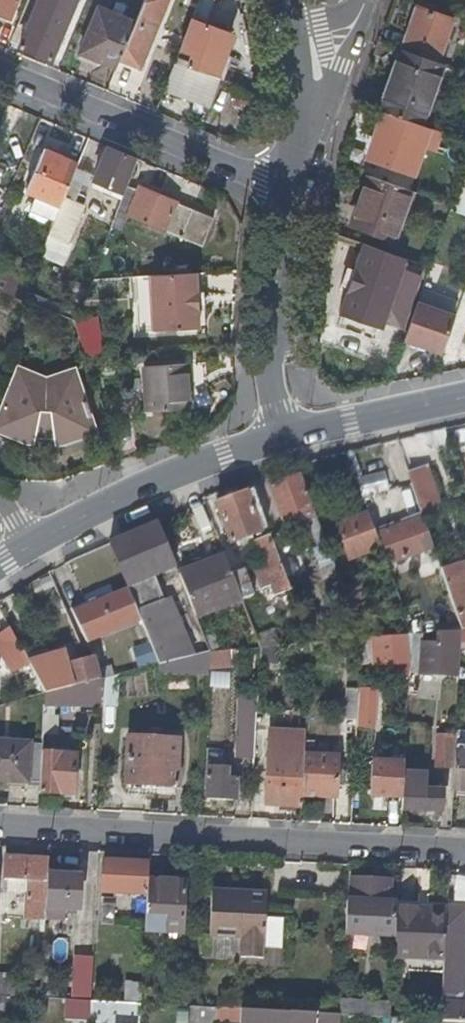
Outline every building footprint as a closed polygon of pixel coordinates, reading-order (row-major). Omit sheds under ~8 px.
[(10,19),(18,0),(0,0),(0,15),(10,19)] [(19,49),(51,62),(77,0),(40,0),(19,49)] [(120,62),(139,70),(168,0),(146,0),(135,26),(120,62)] [(202,15),(232,16),(232,0),(202,0),(202,15)] [(415,7),(400,48),(438,61),(453,20),(415,7)] [(80,56),(116,71),(120,62),(135,26),(98,11),(80,56)] [(231,47),(188,31),(180,50),(192,55),(188,66),(178,62),(174,71),(179,73),(175,83),(181,86),(177,96),(207,108),(231,47)] [(438,61),(400,48),(378,110),(388,113),(424,126),(446,64),(438,61)] [(424,126),(388,113),(378,142),(380,143),(374,161),(413,174),(429,128),(424,126)] [(135,158),(108,147),(94,182),(121,193),(135,158)] [(31,213),(54,223),(64,198),(77,166),(44,152),(25,195),(32,198),(28,207),(31,213)] [(451,205),(449,211),(461,215),(464,203),(464,167),(451,205)] [(398,185),(359,170),(342,219),(380,233),(398,185)] [(124,219),(136,192),(127,189),(111,227),(119,231),(124,219)] [(192,213),(137,189),(136,192),(124,219),(200,250),(211,222),(192,214),(192,213)] [(54,223),(47,239),(65,247),(83,205),(64,198),(54,223)] [(406,257),(363,242),(339,313),(382,327),(406,257)] [(21,302),(29,282),(0,270),(0,293),(21,302)] [(195,273),(147,275),(150,328),(197,326),(195,273)] [(455,312),(419,299),(404,339),(441,352),(455,312)] [(85,356),(102,353),(95,317),(77,321),(85,356)] [(185,364),(140,367),(142,410),(188,407),(185,364)] [(0,409),(0,433),(33,445),(35,435),(50,435),(50,444),(59,444),(74,440),(92,434),(77,390),(71,391),(65,374),(51,377),(47,378),(40,378),(33,376),(24,373),(16,370),(0,409)] [(407,482),(418,513),(435,507),(420,466),(403,472),(407,482)] [(368,496),(391,489),(386,471),(362,478),(368,496)] [(322,544),(295,474),(265,485),(280,526),(294,520),(290,511),(301,507),(304,514),(301,515),(314,547),(322,544)] [(265,530),(250,491),(209,507),(224,545),(265,530)] [(377,546),(384,567),(431,549),(419,516),(381,531),(378,521),(382,520),(374,500),(362,504),(365,513),(377,546)] [(377,546),(365,513),(333,524),(346,558),(377,546)] [(170,566),(152,524),(105,543),(124,589),(136,617),(156,665),(188,656),(162,599),(147,604),(139,586),(146,582),(144,577),(170,566)] [(288,589),(267,535),(251,541),(262,568),(253,571),(260,589),(266,586),(270,596),(288,589)] [(323,578),(336,576),(333,548),(319,549),(323,578)] [(222,556),(174,576),(195,625),(243,605),(236,588),(229,574),(222,556)] [(436,560),(439,571),(451,566),(447,556),(436,560)] [(461,630),(464,630),(464,561),(451,566),(439,571),(461,630)] [(229,574),(236,588),(249,582),(243,568),(229,574)] [(339,588),(358,639),(373,637),(376,637),(355,582),(339,588)] [(124,589),(65,613),(78,641),(136,617),(124,589)] [(458,630),(438,632),(438,643),(423,643),(420,674),(455,676),(458,630)] [(0,632),(0,660),(4,667),(18,659),(1,631),(0,632)] [(376,637),(373,637),(374,661),(408,660),(409,634),(376,637)] [(226,650),(226,658),(234,657),(234,649),(226,650)] [(206,652),(205,666),(226,666),(226,658),(226,650),(206,652)] [(19,657),(40,693),(96,680),(93,672),(87,660),(47,672),(45,665),(44,662),(31,666),(26,654),(19,657)] [(85,654),(45,665),(47,672),(87,660),(85,654)] [(96,680),(100,679),(109,677),(105,668),(93,672),(96,680)] [(40,693),(38,735),(46,735),(50,735),(51,717),(47,717),(47,707),(99,709),(100,679),(96,680),(40,693)] [(341,733),(353,734),(354,720),(355,695),(355,691),(343,690),(341,733)] [(355,695),(354,720),(368,721),(369,696),(355,695)] [(252,729),(235,729),(235,758),(252,759),(252,729)] [(304,735),(269,733),(267,768),(290,770),(291,756),(302,756),(303,754),(304,735)] [(46,735),(38,735),(37,745),(37,753),(46,753),(46,735)] [(435,767),(453,768),(454,752),(455,736),(436,735),(435,767)] [(175,741),(123,738),(121,787),(173,789),(175,741)] [(255,738),(254,752),(263,752),(264,738),(255,738)] [(36,785),(37,753),(37,745),(0,743),(0,784),(36,785)] [(452,790),(464,791),(464,752),(454,752),(453,768),(452,790)] [(36,785),(35,793),(75,795),(77,754),(46,753),(37,753),(36,785)] [(302,756),(300,798),(334,799),(337,756),(303,754),(302,756)] [(300,798),(302,756),(291,756),(290,770),(267,768),(266,806),(300,807),(300,798)] [(402,773),(402,763),(370,761),(368,797),(401,798),(402,773)] [(226,768),(204,767),(202,799),(235,801),(235,779),(226,778),(226,768)] [(429,774),(402,773),(401,798),(400,810),(443,812),(444,791),(428,790),(429,774)] [(46,861),(2,858),(0,880),(2,880),(1,894),(26,895),(24,920),(38,920),(37,936),(42,937),(43,909),(45,876),(46,861)] [(99,893),(143,895),(144,879),(145,864),(101,862),(99,893)] [(45,876),(43,909),(76,911),(78,878),(45,876)] [(143,895),(141,933),(178,935),(181,881),(144,879),(143,895)] [(387,882),(350,880),(349,903),(348,934),(384,936),(386,905),(387,882)] [(262,958),(265,898),(246,897),(246,888),(208,886),(205,938),(237,939),(236,957),(262,958)] [(265,890),(246,888),(246,897),(265,898),(265,890)] [(415,901),(393,900),(393,905),(392,936),(391,949),(440,952),(443,909),(415,908),(415,901)] [(393,905),(386,905),(384,936),(392,936),(393,905)] [(462,1022),(464,1022),(464,1003),(463,1003),(463,995),(464,961),(464,907),(443,906),(443,909),(440,952),(436,1021),(462,1022)] [(68,1001),(87,1002),(89,957),(71,956),(68,1001)] [(8,998),(8,988),(9,975),(0,975),(0,997),(8,998)] [(123,1004),(137,1004),(138,988),(123,987),(123,1004)] [(8,988),(8,998),(38,999),(38,990),(8,988)] [(218,988),(216,1010),(238,1011),(259,1012),(260,991),(218,988)] [(68,1001),(62,1001),(61,1020),(86,1022),(86,1016),(87,1002),(68,1001)] [(339,1001),(338,1016),(388,1019),(389,1004),(339,1001)] [(123,1004),(87,1002),(86,1016),(137,1019),(137,1004),(123,1004)] [(186,1007),(185,1022),(211,1022),(212,1021),(212,1009),(186,1007)] [(237,1022),(238,1011),(216,1010),(212,1009),(212,1021),(237,1022)] [(338,1016),(288,1013),(259,1012),(238,1011),(237,1022),(337,1022),(338,1016)]
